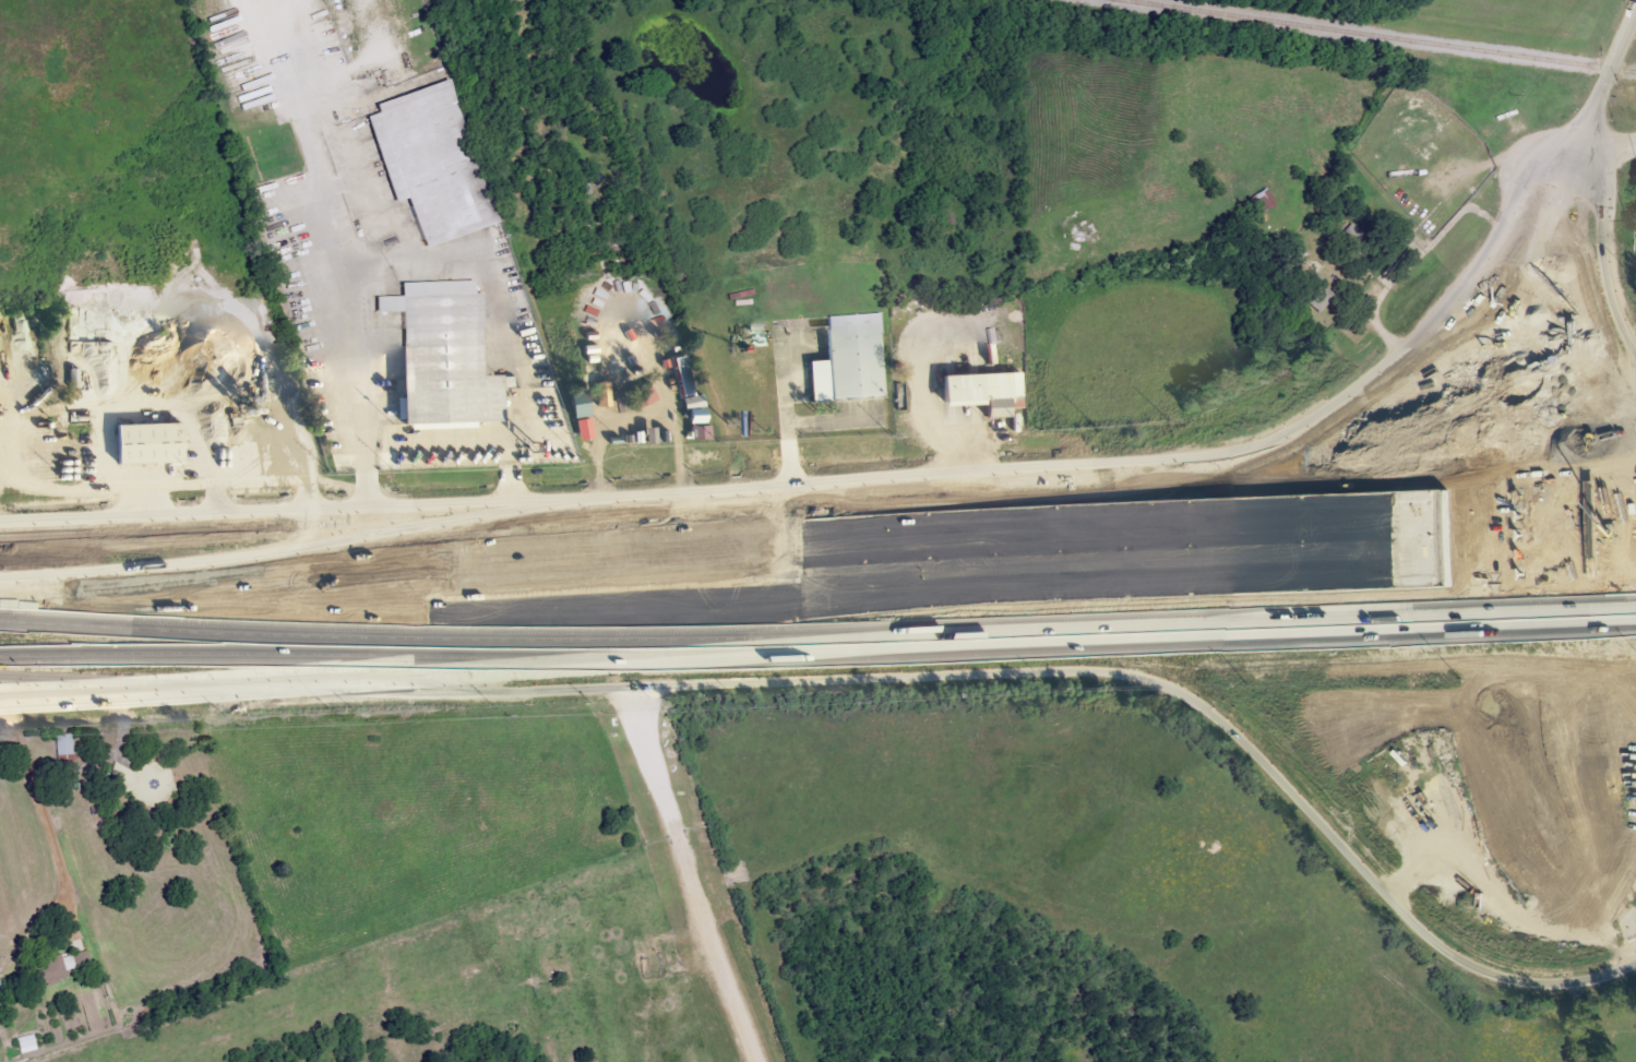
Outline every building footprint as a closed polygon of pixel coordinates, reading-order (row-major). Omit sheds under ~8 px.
[(488,218),(425,243),(405,194),(391,199),(355,106),(432,76),(488,218)] [(1488,121),(1513,112),(1509,104),(1484,111),(1488,121)] [(1274,203),(1263,187),(1244,199),(1256,216),(1274,203)] [(403,422),(397,312),(371,313),(370,295),(396,294),(395,282),(471,278),(476,374),(493,373),(495,417),(403,422)] [(824,315),(877,311),(883,395),(831,399),(828,361),(824,315)] [(688,398),(700,395),(690,356),(678,359),(688,398)] [(810,362),(828,361),(831,399),(813,401),(810,362)] [(942,406),(941,377),(1020,371),(1022,396),(1008,397),(981,398),(982,404),(942,406)] [(576,395),(580,419),(596,417),(593,392),(576,395)] [(622,413),(632,412),(629,393),(619,395),(622,413)] [(688,397),(688,411),(693,411),(694,425),(711,424),(709,396),(688,397)] [(1011,426),(984,428),(982,404),(981,398),(1008,397),(1011,426)] [(580,421),(583,441),(598,438),(595,419),(580,421)] [(115,464),(114,423),(178,422),(179,463),(115,464)] [(76,764),(74,735),(59,735),(60,764),(76,764)] [(64,958),(69,971),(93,963),(89,950),(64,958)] [(71,976),(61,956),(38,966),(47,987),(71,976)] [(19,1037),(22,1053),(38,1050),(36,1034),(19,1037)]
